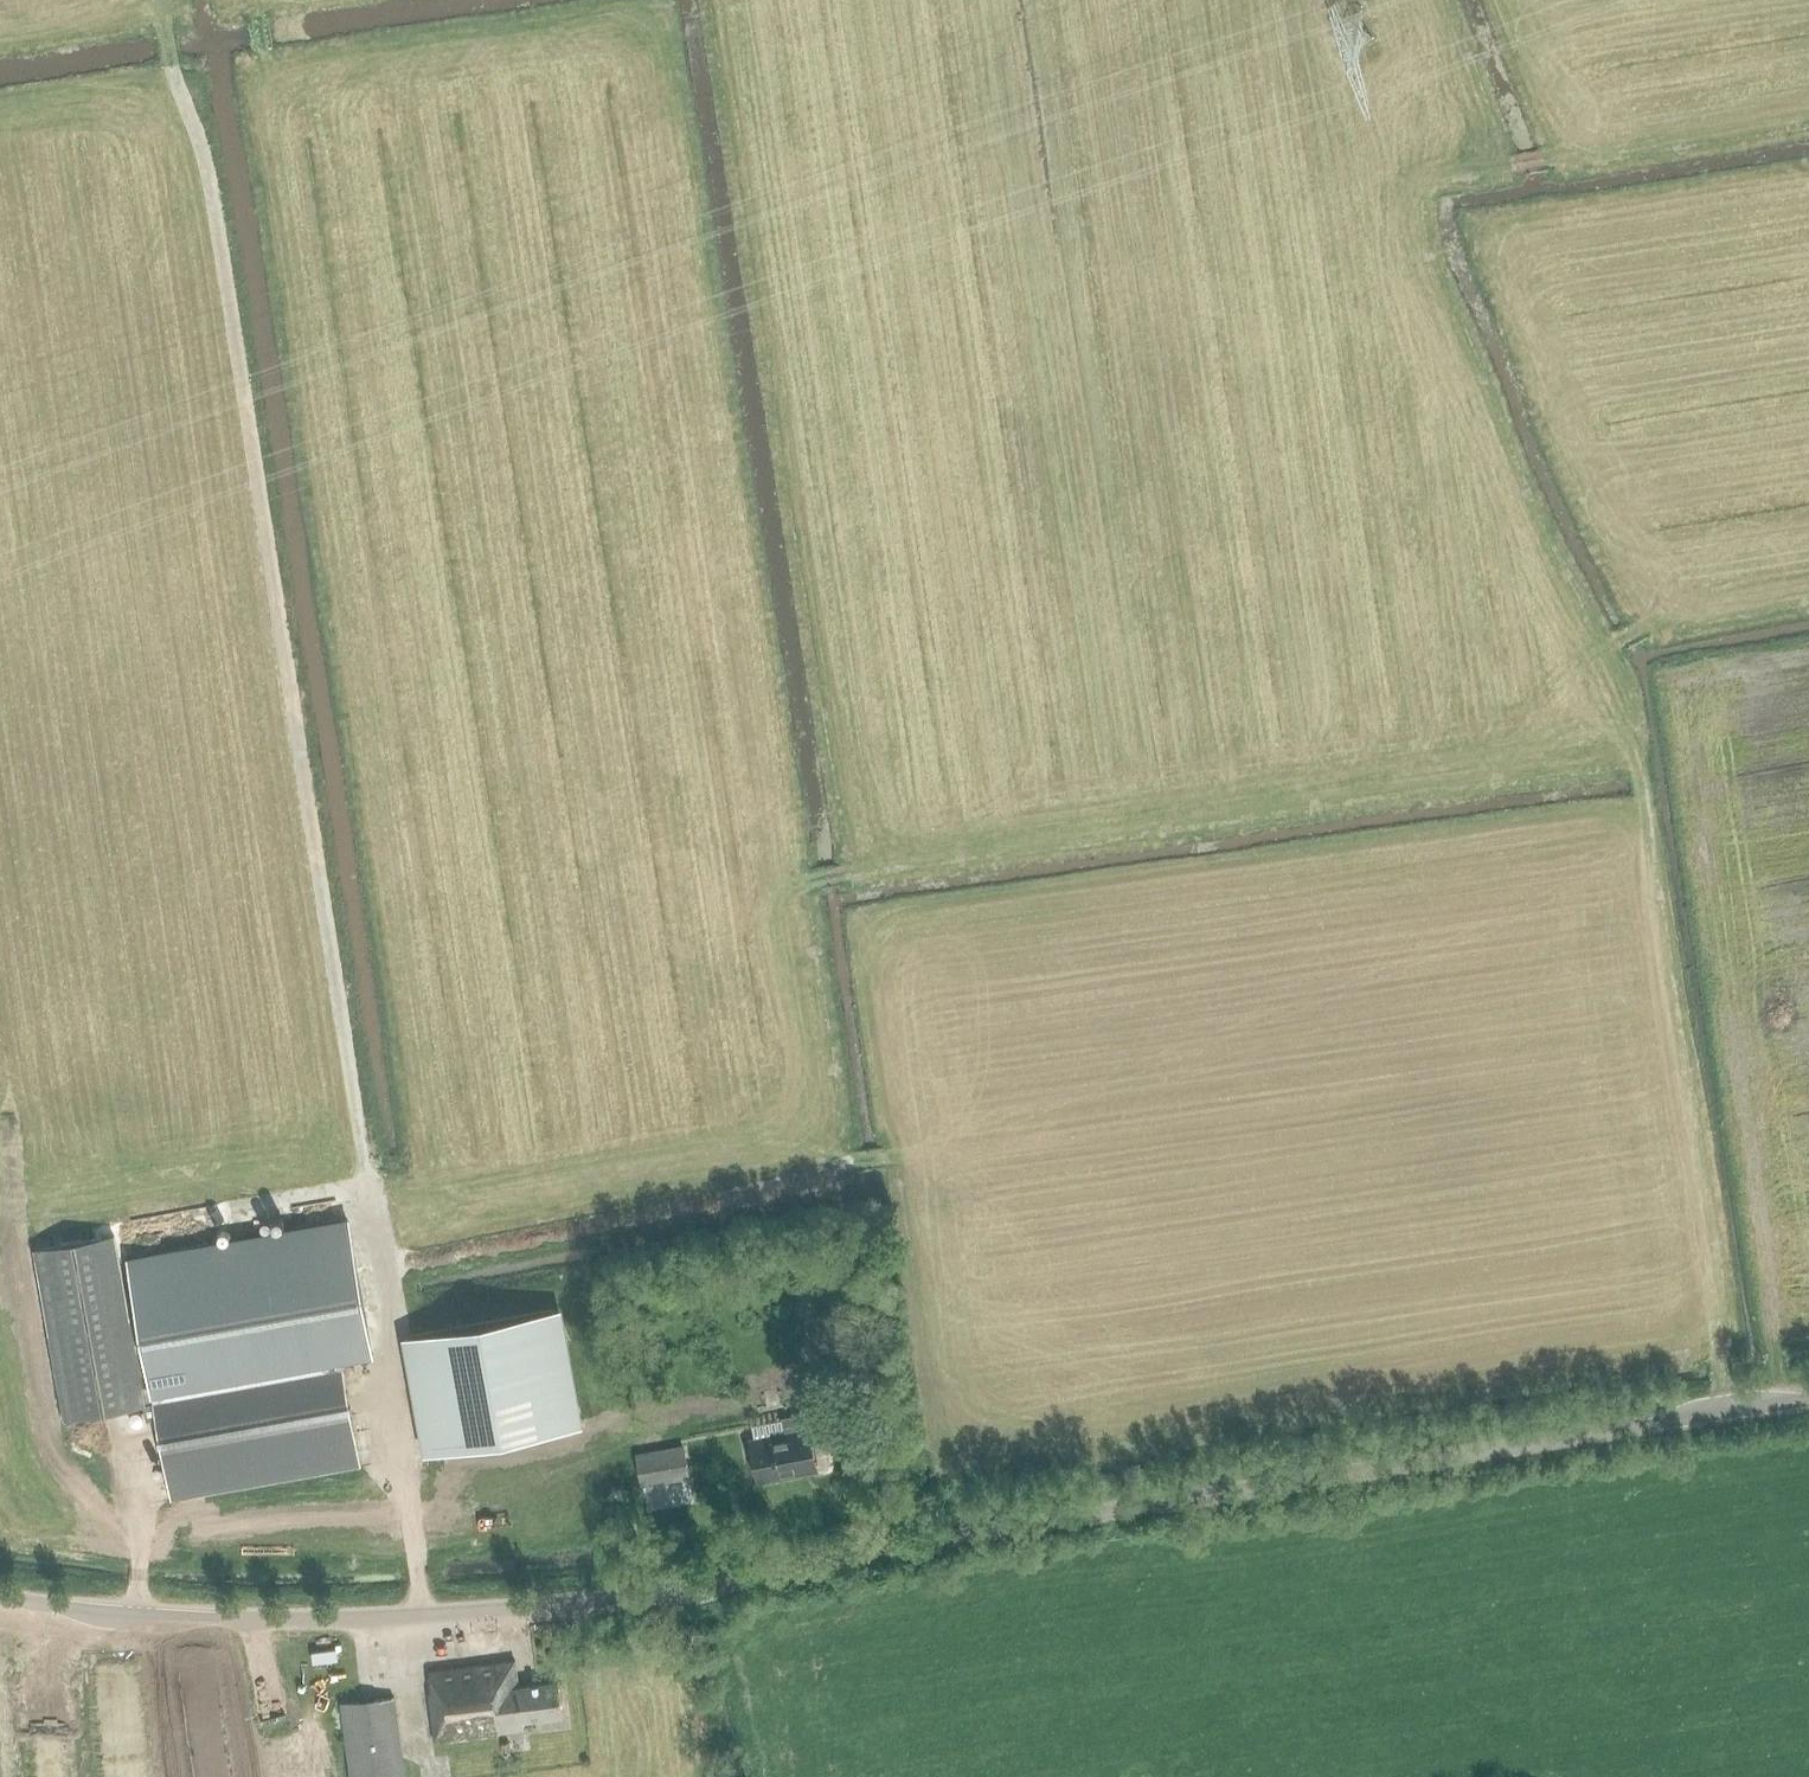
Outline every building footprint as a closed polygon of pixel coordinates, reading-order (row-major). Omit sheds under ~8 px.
[(348,1222),(129,1262),(151,1385),(142,1387),(114,1236),(34,1251),(65,1419),(143,1405),(146,1421),(157,1419),(171,1500),(361,1466),(340,1348),(370,1342),(348,1222)] [(575,1428),(553,1310),(412,1336),(434,1454),(575,1428)] [(786,1435),(752,1441),(759,1481),(814,1471),(806,1431),(805,1431),(802,1415),(783,1419),(786,1435)] [(681,1450),(635,1458),(640,1485),(686,1477),(681,1450)] [(431,1694),(427,1694),(433,1741),(523,1729),(522,1722),(562,1717),(557,1680),(519,1685),(515,1661),(428,1673),(431,1694)] [(341,1704),(350,1776),(404,1776),(394,1697),(341,1704)] [(509,1742),(502,1742),(503,1755),(510,1754),(509,1742)]
